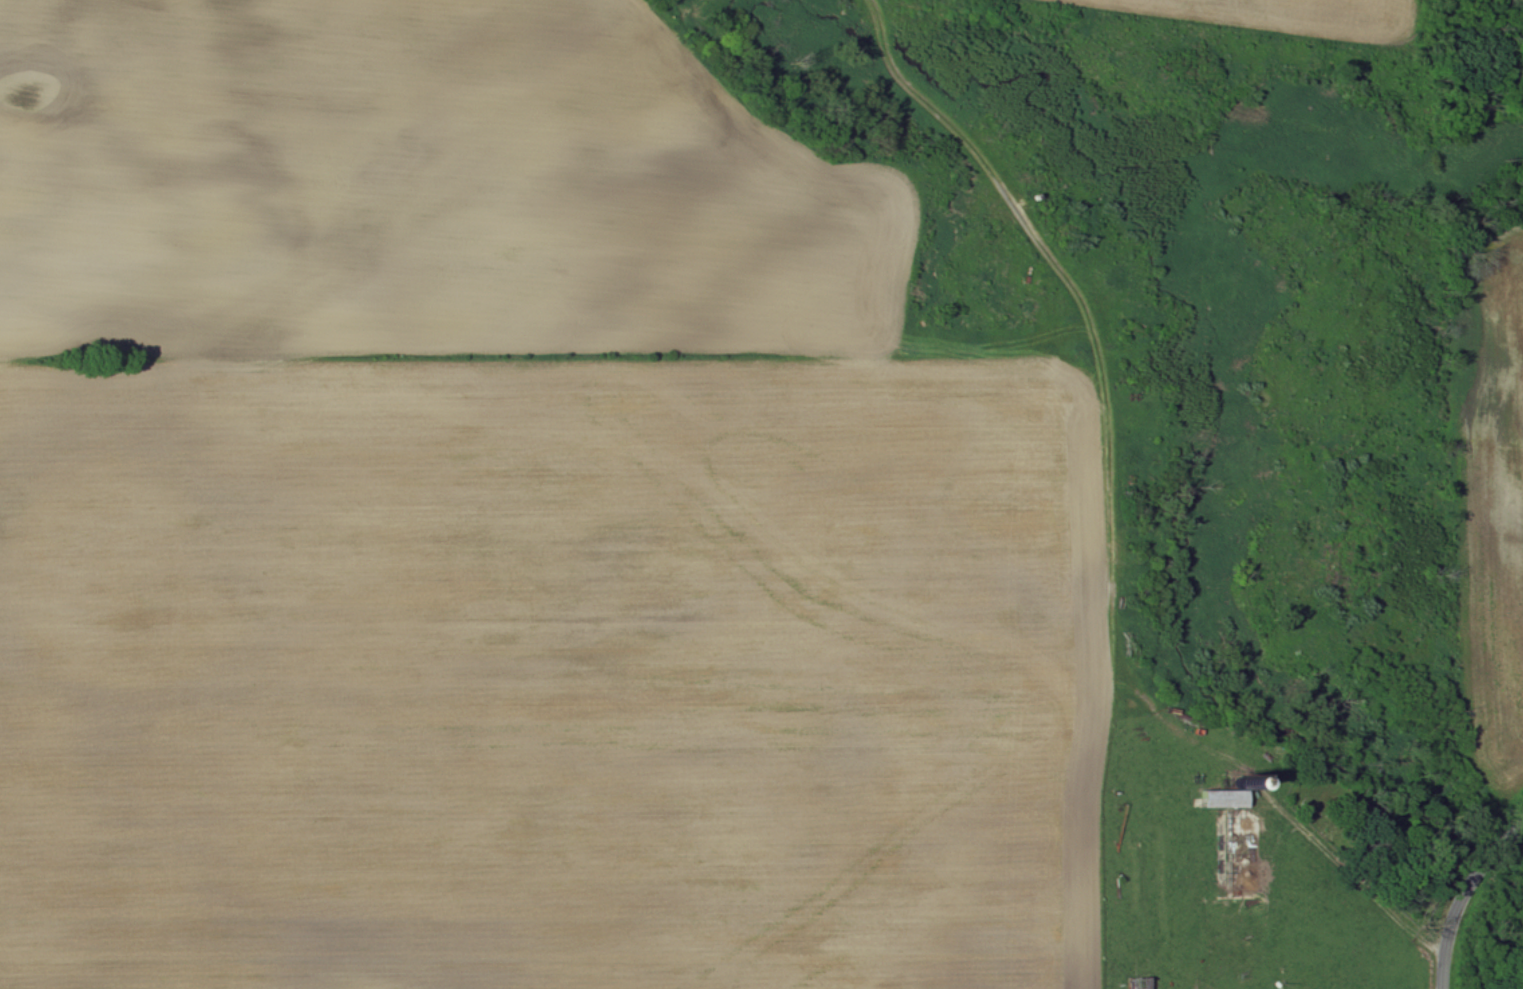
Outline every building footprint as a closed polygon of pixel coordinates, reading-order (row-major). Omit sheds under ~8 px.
[(1202,809),(1247,809),(1246,792),(1202,792),(1202,809)]
